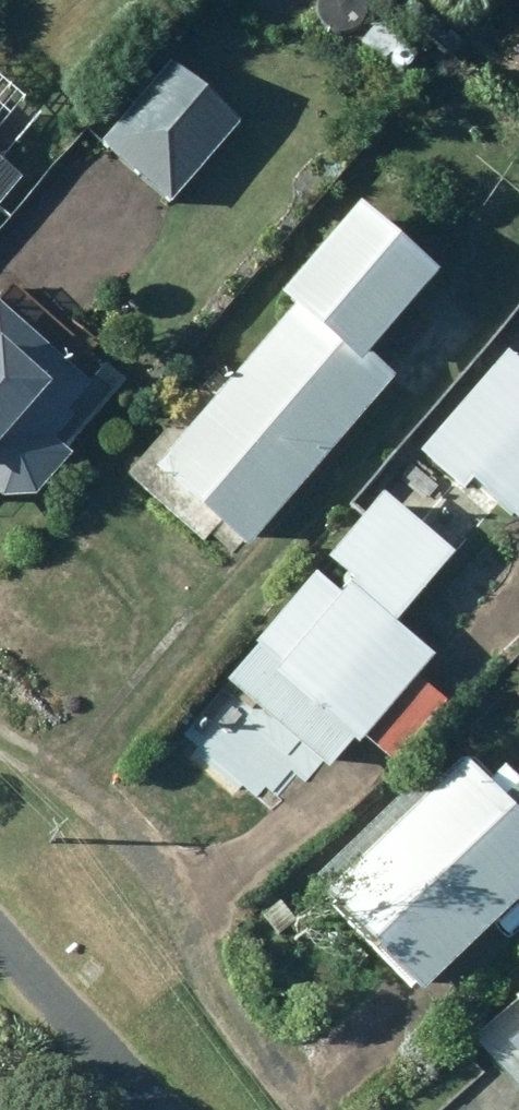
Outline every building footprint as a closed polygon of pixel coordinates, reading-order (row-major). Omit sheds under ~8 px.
[(170,196),(240,113),(170,53),(101,136),(170,196)] [(505,98),(518,110),(518,83),(505,98)] [(20,171),(0,154),(0,194),(20,171)] [(366,344),(438,259),(361,193),(282,284),(297,297),(158,459),(248,536),(394,368),(366,344)] [(4,491),(32,490),(70,447),(52,430),(72,408),(64,402),(88,376),(0,296),(0,487),(4,491)] [(420,443),(463,481),(473,470),(518,510),(518,358),(505,347),(420,443)] [(393,614),(450,547),(383,488),(330,550),(354,571),(339,587),(315,567),(224,672),(328,763),(353,733),(358,738),(363,730),(396,759),(448,697),(415,669),(434,649),(393,614)] [(518,891),(518,753),(513,747),(488,771),(468,750),(426,790),(413,777),(312,872),(420,985),(518,891)]
